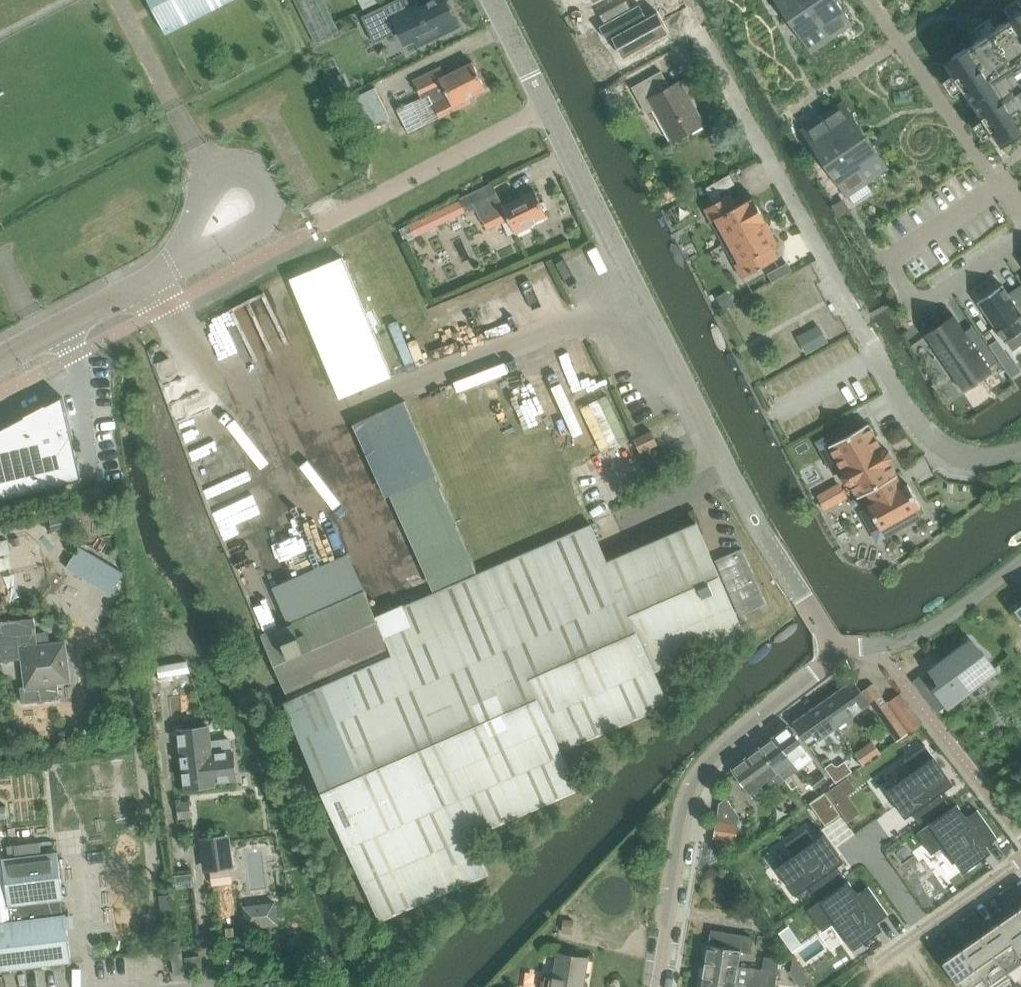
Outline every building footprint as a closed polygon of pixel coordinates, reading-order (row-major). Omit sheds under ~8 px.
[(168,34),(232,0),(150,0),(168,34)] [(316,42),(317,43),(339,31),(324,0),(296,0),(316,42)] [(364,9),(378,2),(377,0),(359,0),(364,9)] [(362,16),(362,18),(375,12),(381,23),(394,16),(401,30),(407,43),(417,39),(420,45),(457,27),(444,0),(436,0),(418,9),(416,5),(412,7),(408,0),(395,0),(362,16)] [(626,0),(600,15),(605,24),(605,25),(612,36),(612,38),(623,58),(669,33),(658,12),(647,18),(642,21),(635,9),(640,6),(640,5),(631,9),(627,0),(626,0)] [(809,5),(806,0),(775,0),(788,19),(809,5)] [(809,5),(832,38),(853,24),(837,0),(816,0),(809,5)] [(944,81),(953,95),(963,89),(973,104),(983,119),(974,126),(984,140),(993,133),(1002,146),(1002,145),(1020,133),(1020,2),(1020,0),(1015,0),(1004,8),(1011,17),(996,27),(989,18),(975,27),(982,37),(944,62),(953,75),(944,81)] [(809,5),(788,19),(811,52),(832,38),(809,5)] [(469,96),(485,89),(473,62),(445,75),(441,67),(413,80),(420,94),(421,93),(424,98),(430,95),(440,117),(472,103),(469,96)] [(704,124),(680,81),(670,87),(661,71),(633,87),(639,99),(647,94),(672,140),(704,124)] [(342,74),(332,79),(340,95),(350,90),(342,74)] [(364,128),(389,116),(375,87),(350,99),(364,128)] [(823,116),(845,149),(866,135),(844,102),(823,116)] [(823,116),(802,130),(824,163),(845,149),(823,116)] [(889,168),(866,135),(845,149),(868,182),(889,168)] [(847,196),(868,182),(845,149),(824,163),(847,196)] [(705,188),(713,204),(723,198),(720,193),(736,184),(730,174),(705,188)] [(462,200),(401,230),(406,241),(468,212),(468,213),(478,208),(495,200),(500,198),(493,184),(462,199),(462,200)] [(531,222),(547,215),(536,190),(504,205),(504,206),(499,209),(495,200),(478,208),(482,217),(487,228),(509,218),(516,233),(532,225),(531,222)] [(713,204),(704,209),(712,223),(716,220),(728,241),(766,220),(753,197),(737,206),(731,194),(723,198),(713,204)] [(735,264),(743,278),(779,258),(772,247),(778,243),(766,220),(728,241),(739,262),(735,264)] [(338,250),(281,274),(333,397),(390,373),(338,250)] [(773,281),(783,275),(779,269),(770,274),(773,281)] [(977,302),(978,303),(979,302),(1005,340),(1004,341),(1005,342),(1007,341),(1013,349),(1020,344),(1020,286),(1008,295),(1002,286),(1003,286),(1003,284),(977,302)] [(990,372),(988,368),(998,362),(979,335),(970,341),(963,332),(953,317),(927,334),(964,389),(990,372)] [(828,341),(822,331),(821,331),(801,342),(806,353),(828,341)] [(1020,370),(1012,357),(1010,358),(997,340),(990,346),(1011,377),(1020,370)] [(0,431),(0,498),(90,477),(70,394),(0,431)] [(403,399),(347,422),(379,494),(384,491),(430,593),(475,574),(403,399)] [(845,483),(851,484),(858,498),(868,493),(874,503),(868,506),(881,529),(921,507),(908,484),(903,487),(897,476),(898,476),(891,462),(892,456),(889,451),(884,449),(869,423),(829,445),(844,472),(842,477),(845,483)] [(641,452),(658,444),(652,432),(635,439),(641,452)] [(819,497),(825,508),(846,496),(840,485),(819,497)] [(74,512),(49,517),(52,531),(77,525),(74,512)] [(656,671),(746,632),(697,522),(608,562),(592,525),(475,574),(430,593),(377,616),(365,589),(264,634),(290,698),(285,700),(381,921),(489,874),(473,836),(580,789),(563,751),(671,704),(656,671)] [(17,539),(9,540),(11,547),(18,546),(17,539)] [(743,549),(717,561),(741,616),(767,604),(743,549)] [(58,682),(72,680),(67,641),(52,643),(50,635),(46,632),(38,633),(36,617),(0,622),(0,662),(22,659),(26,686),(20,686),(22,702),(60,698),(58,682)] [(939,692),(928,700),(937,713),(948,705),(995,670),(982,652),(980,654),(971,641),(932,670),(941,683),(935,688),(939,692)] [(187,660),(157,664),(159,677),(190,671),(187,660)] [(847,685),(820,703),(836,727),(837,727),(855,715),(870,704),(853,680),(847,685)] [(922,724),(900,693),(889,702),(910,732),(922,724)] [(910,732),(889,702),(876,711),(897,741),(910,732)] [(820,703),(793,722),(810,746),(836,727),(820,703)] [(807,750),(788,725),(773,736),(798,769),(813,758),(807,750)] [(210,728),(179,731),(185,787),(216,783),(216,782),(234,780),(229,741),(212,743),(210,728)] [(798,769),(773,736),(760,746),(785,780),(798,769)] [(905,818),(912,813),(920,824),(948,804),(940,793),(953,784),(926,745),(924,746),(925,748),(920,751),(907,760),(906,759),(905,760),(911,770),(913,771),(903,778),(898,782),(896,780),(895,781),(896,783),(886,790),(901,811),(905,818)] [(785,780),(760,746),(745,757),(771,790),(785,780)] [(771,790),(745,757),(731,767),(732,768),(731,768),(750,793),(756,801),(769,791),(769,792),(771,790)] [(832,763),(826,767),(836,782),(852,771),(845,761),(838,766),(834,765),(832,763)] [(823,773),(810,782),(816,790),(829,780),(823,773)] [(825,792),(810,802),(826,824),(841,814),(825,792)] [(739,816),(726,798),(719,803),(716,820),(738,823),(739,816)] [(178,803),(179,818),(190,817),(188,801),(178,803)] [(991,852),(986,846),(997,838),(977,810),(966,817),(957,805),(917,833),(918,835),(921,832),(922,833),(934,851),(930,853),(931,854),(941,847),(945,845),(952,855),(955,859),(955,860),(952,862),(953,864),(956,862),(963,872),(984,857),(991,852)] [(735,842),(738,823),(716,820),(712,848),(723,850),(735,842)] [(845,877),(837,865),(844,861),(839,854),(824,833),(814,840),(806,829),(805,830),(806,832),(802,834),(788,844),(786,843),(785,844),(792,854),(793,855),(786,861),(778,866),(777,864),(776,865),(796,894),(809,885),(817,896),(845,877)] [(229,834),(201,838),(204,870),(210,869),(231,867),(233,866),(229,834)] [(40,841),(16,844),(17,859),(42,856),(40,841)] [(66,961),(53,854),(42,856),(17,859),(16,844),(7,845),(9,860),(0,861),(0,969),(66,961)] [(231,867),(210,869),(212,884),(233,882),(231,867)] [(194,875),(178,877),(180,892),(197,890),(194,875)] [(882,929),(877,922),(888,914),(868,886),(857,894),(848,881),(808,910),(809,911),(812,909),(825,927),(822,930),(823,931),(836,922),(846,937),(843,939),(844,940),(847,938),(850,942),(854,949),(875,934),(882,929)] [(1012,900),(1019,895),(1012,885),(1005,890),(1012,900)] [(1006,904),(1012,900),(1005,890),(999,894),(1006,904)] [(1018,908),(1000,921),(1020,952),(1020,912),(1018,908)] [(981,920),(974,911),(968,915),(974,925),(981,920)] [(974,925),(968,915),(961,920),(968,930),(974,925)] [(563,920),(562,933),(574,934),(575,920),(563,920)] [(1000,921),(981,934),(1008,973),(1009,972),(1020,964),(1020,952),(1000,921)] [(709,945),(706,961),(739,967),(740,966),(742,952),(749,953),(751,936),(713,930),(710,945),(709,945)] [(981,934),(962,947),(989,986),(996,986),(1011,976),(1009,972),(1008,973),(981,934)] [(941,948),(934,939),(928,943),(935,953),(941,948)] [(962,947),(943,961),(961,986),(988,986),(989,986),(962,947)] [(175,975),(187,974),(186,971),(185,959),(185,953),(173,954),(175,975)] [(589,958),(559,953),(555,977),(546,976),(544,986),(584,986),(589,958)] [(765,957),(763,969),(762,971),(771,973),(771,972),(777,973),(779,959),(765,957)] [(201,958),(200,958),(185,959),(186,971),(201,970),(202,970),(201,958)] [(750,967),(740,966),(739,967),(706,961),(703,978),(749,986),(749,985),(749,981),(755,982),(755,981),(769,984),(769,980),(771,973),(762,971),(763,969),(750,967)] [(791,972),(801,986),(805,986),(808,985),(811,983),(800,966),(797,968),(791,972)] [(749,985),(749,986),(703,978),(702,986),(753,986),(749,985)]
